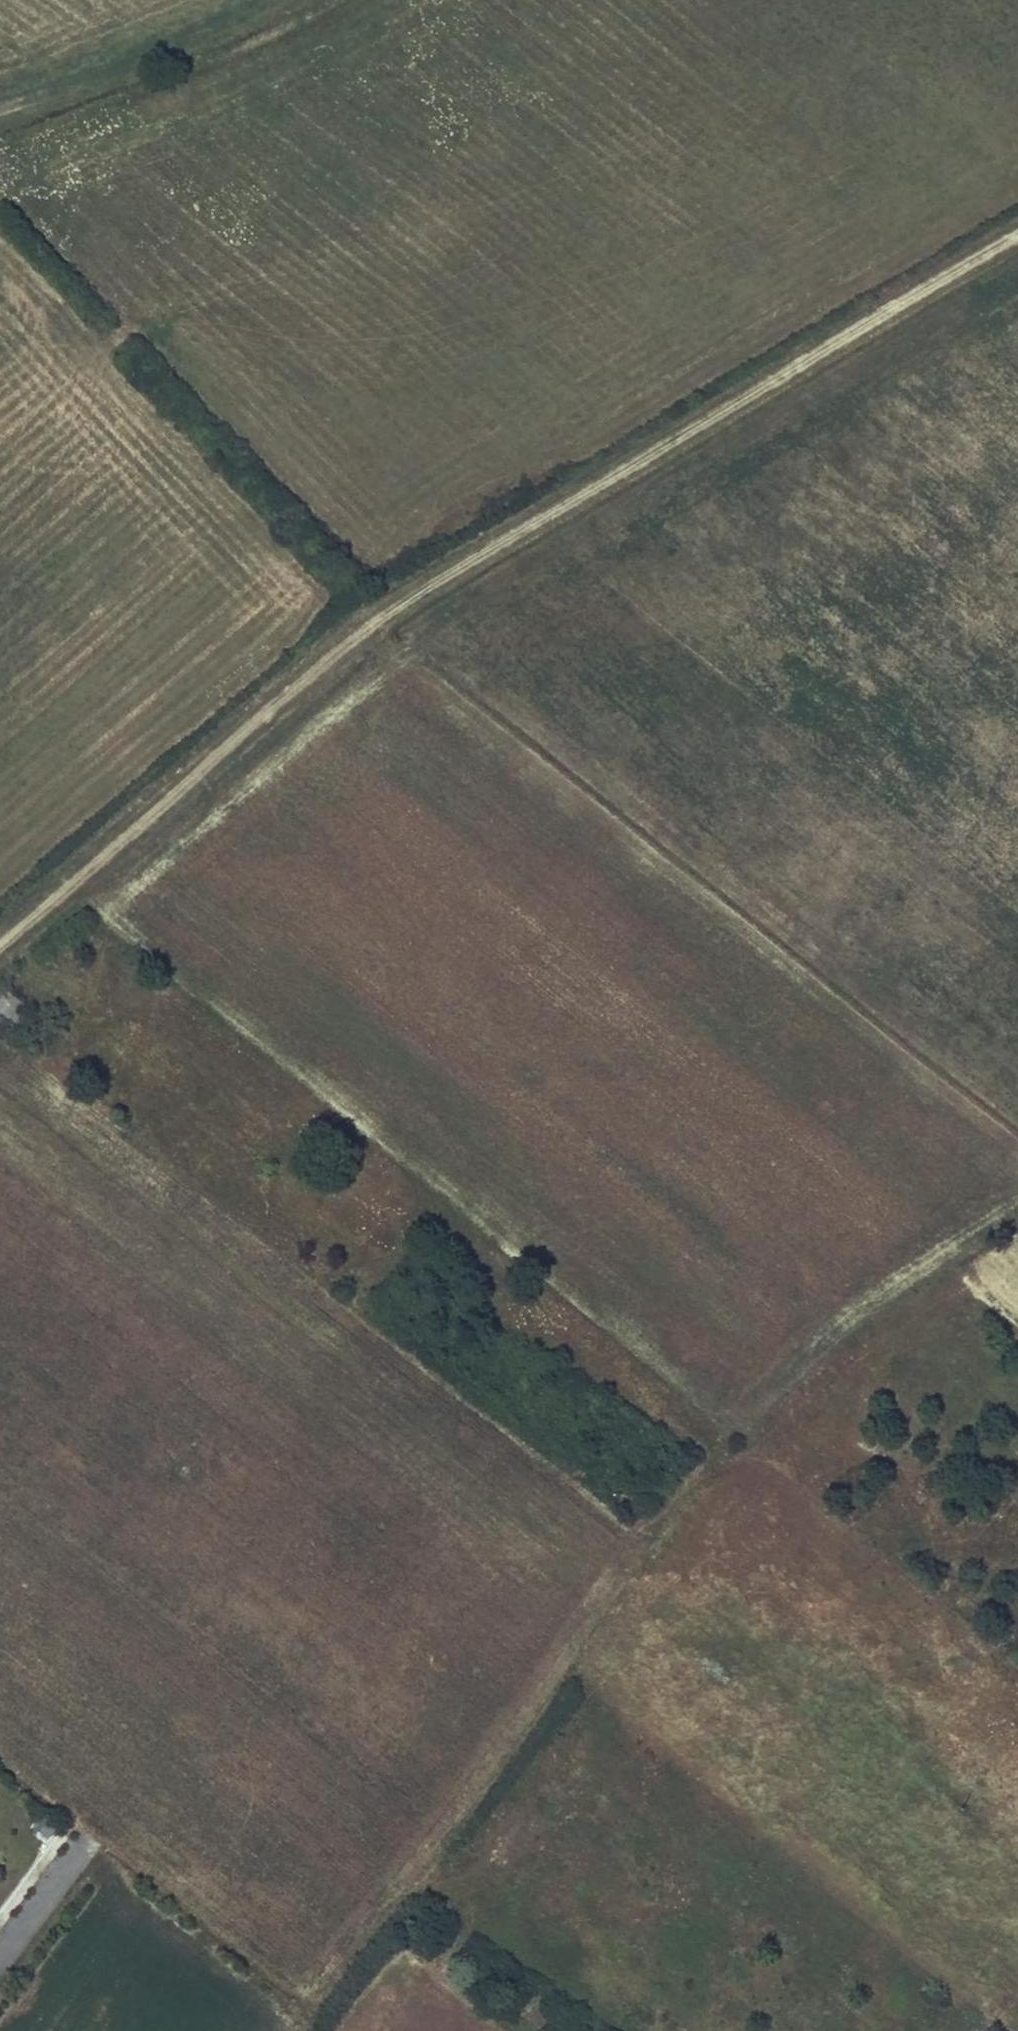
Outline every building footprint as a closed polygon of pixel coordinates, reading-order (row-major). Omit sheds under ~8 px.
[(0,1002),(0,1020),(5,1025),(24,1006),(8,993),(0,1002)]
